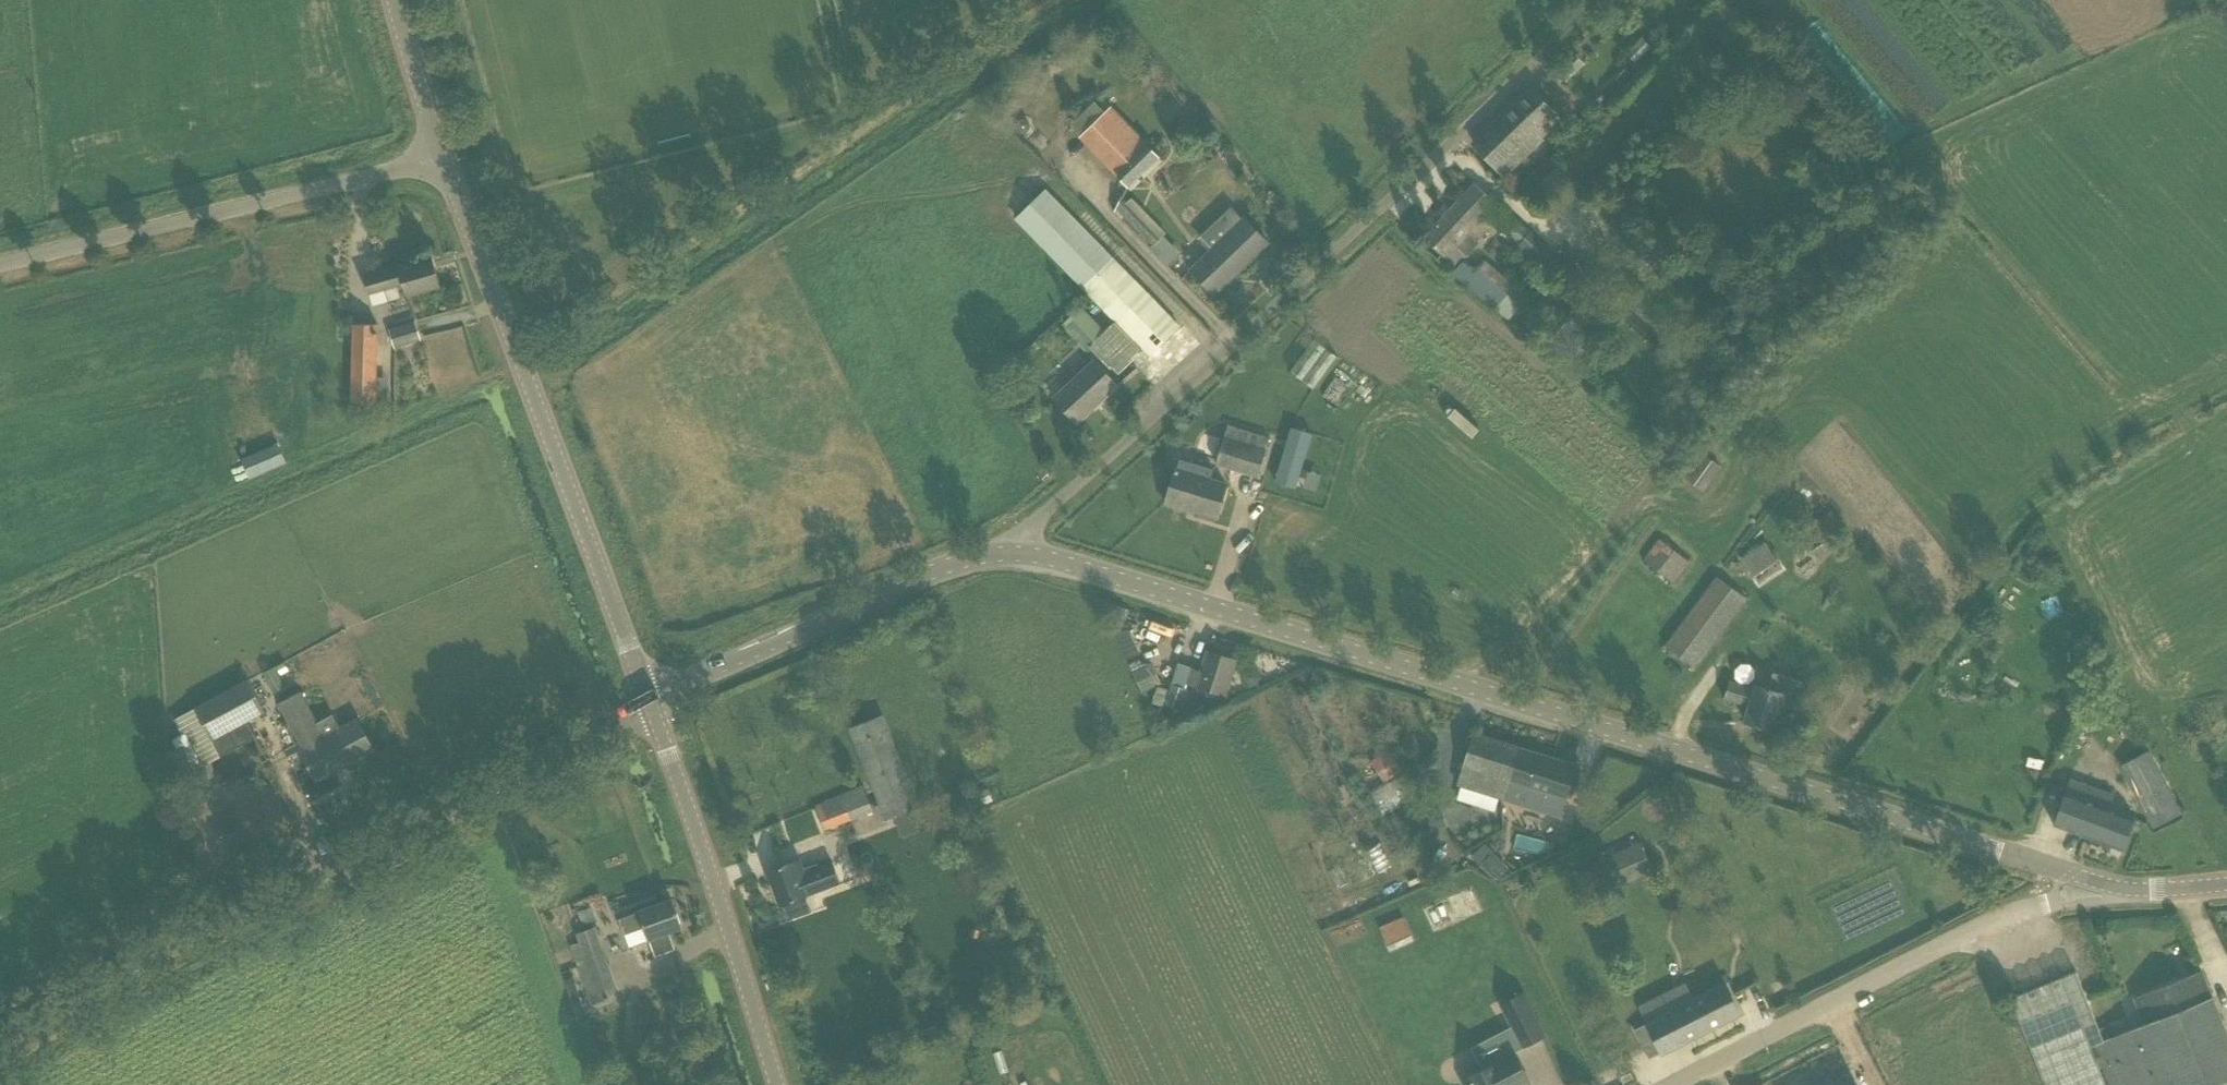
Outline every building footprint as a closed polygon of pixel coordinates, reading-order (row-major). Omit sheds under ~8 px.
[(1554,114),(1531,89),(1474,144),(1504,175),(1534,146),(1532,144),(1538,138),(1533,134),(1554,114)] [(1598,92),(1584,99),(1589,109),(1603,103),(1598,92)] [(1164,138),(1154,147),(1112,104),(1080,134),(1130,186),(1162,155),(1160,154),(1170,145),(1164,138)] [(1029,121),(1024,118),(1019,120),(1017,125),(1019,130),(1023,132),(1028,130),(1031,125),(1029,121)] [(1495,202),(1490,198),(1475,183),(1435,225),(1437,227),(1428,237),(1444,252),(1443,254),(1453,263),(1464,251),(1467,253),(1475,243),(1473,241),(1489,224),(1482,218),(1495,202)] [(1016,214),(1150,355),(1179,327),(1047,185),(1016,214)] [(1163,236),(1123,197),(1117,209),(1154,245),(1163,236)] [(1215,294),(1268,243),(1244,217),(1242,219),(1230,207),(1200,236),(1212,248),(1191,268),(1215,294)] [(1519,244),(1541,264),(1540,266),(1549,275),(1565,257),(1556,248),(1554,250),(1505,207),(1495,218),(1521,241),(1519,244)] [(407,296),(441,286),(435,267),(432,267),(430,258),(399,267),(364,277),(369,295),(404,285),(407,296)] [(1529,297),(1495,268),(1487,261),(1479,271),(1465,259),(1455,271),(1491,302),(1510,319),(1529,297)] [(1086,348),(1105,330),(1081,305),(1062,322),(1086,348)] [(396,346),(421,338),(416,320),(390,327),(396,346)] [(352,402),(354,402),(376,403),(378,324),(354,324),(354,326),(340,326),(340,341),(353,341),(352,402)] [(1053,397),(1077,423),(1118,385),(1094,359),(1053,397)] [(1225,436),(1216,463),(1258,476),(1271,434),(1230,421),(1229,424),(1212,419),(1208,431),(1225,436)] [(1272,480),(1292,486),(1308,431),(1288,425),(1272,480)] [(285,463),(278,445),(242,459),(250,477),(285,463)] [(1701,454),(1685,478),(1705,491),(1721,467),(1701,454)] [(1217,516),(1223,495),(1228,480),(1176,465),(1165,503),(1185,509),(1186,507),(1217,516)] [(1676,581),(1691,560),(1660,537),(1645,557),(1676,581)] [(1767,539),(1743,556),(1758,577),(1782,560),(1767,539)] [(1693,667),(1747,596),(1719,575),(1666,646),(1693,667)] [(1224,696),(1236,659),(1208,650),(1201,671),(1192,668),(1188,685),(1224,696)] [(1160,685),(1160,684),(1151,662),(1143,666),(1139,658),(1130,663),(1133,670),(1142,692),(1160,685)] [(285,662),(276,666),(281,675),(289,671),(285,662)] [(1744,721),(1774,730),(1781,706),(1793,709),(1802,681),(1773,672),(1768,686),(1757,682),(1755,687),(1729,681),(1724,698),(1749,705),(1744,721)] [(266,711),(248,679),(174,720),(182,734),(172,739),(188,771),(222,754),(257,735),(252,724),(250,721),(266,711)] [(1188,693),(1189,689),(1185,688),(1171,683),(1164,703),(1165,703),(1189,712),(1194,695),(1188,693)] [(1168,689),(1158,686),(1152,703),(1163,706),(1168,689)] [(277,704),(317,780),(374,749),(359,721),(341,730),(333,714),(317,723),(302,692),(277,704)] [(882,715),(850,728),(885,818),(918,805),(882,715)] [(1507,788),(1519,749),(1472,734),(1457,783),(1500,797),(1502,787),(1507,788)] [(1371,792),(1404,771),(1390,749),(1357,769),(1371,792)] [(1559,815),(1574,766),(1519,749),(1507,788),(1502,787),(1500,797),(1559,815)] [(2153,829),(2181,814),(2148,750),(2119,766),(2153,829)] [(216,776),(213,762),(200,765),(203,779),(216,776)] [(2070,777),(2053,824),(2122,850),(2135,816),(2109,807),(2114,793),(2070,777)] [(815,806),(824,830),(873,811),(864,787),(815,806)] [(1440,809),(1427,814),(1432,831),(1445,827),(1440,809)] [(1605,891),(1611,888),(1655,869),(1641,839),(1591,861),(1605,891)] [(808,913),(802,897),(843,883),(835,862),(808,872),(803,858),(768,871),(781,905),(782,904),(787,921),(808,913)] [(1503,860),(1489,873),(1497,882),(1510,869),(1503,860)] [(656,955),(675,949),(675,948),(669,932),(682,927),(672,898),(621,918),(627,934),(645,927),(656,955)] [(1414,941),(1404,916),(1378,927),(1389,952),(1414,941)] [(615,984),(594,926),(578,932),(581,942),(572,945),(590,993),(615,984)] [(2133,998),(2144,1024),(2212,996),(2201,970),(2133,998)] [(2103,1040),(2076,972),(2010,998),(2045,1084),(2108,1084),(2092,1044),(2103,1040)] [(589,1013),(583,997),(581,998),(574,977),(567,980),(579,1016),(589,1013)] [(1662,1053),(1693,1037),(1740,1013),(1724,984),(1693,999),(1647,1022),(1636,1027),(1651,1057),(1661,1052),(1662,1053)] [(1499,1006),(1521,1049),(1546,1036),(1523,993),(1499,1006)] [(2144,1024),(2103,1040),(2092,1044),(2108,1084),(2205,1084),(2226,1077),(2226,1034),(2212,996),(2144,1024)] [(1462,1081),(1465,1084),(1528,1084),(1531,1083),(1513,1050),(1482,1066),(1484,1069),(1462,1081)] [(1848,1072),(1822,1084),(1855,1084),(1848,1072)]
